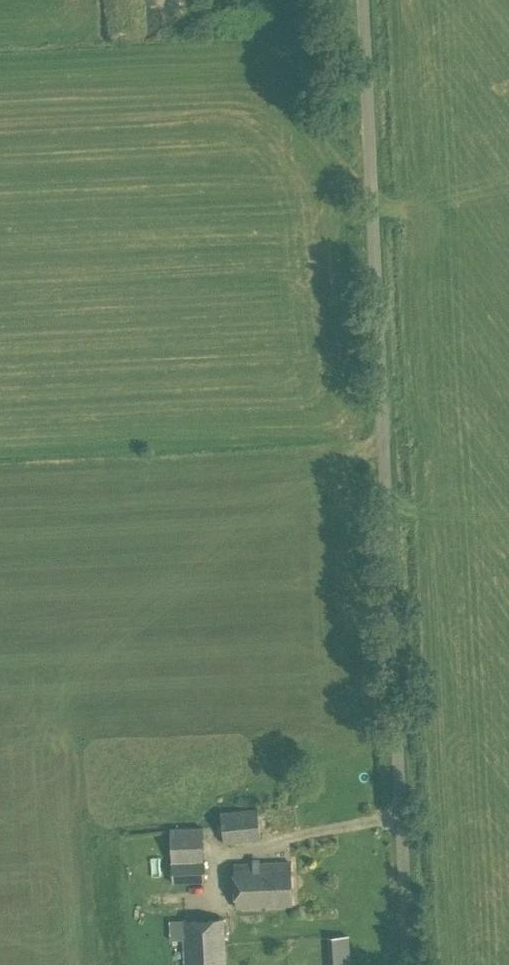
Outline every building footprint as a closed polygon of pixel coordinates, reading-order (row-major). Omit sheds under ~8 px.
[(223,842),(261,839),(258,808),(220,811),(223,842)] [(171,883),(206,882),(203,826),(170,827),(171,883)] [(236,906),(292,904),(290,862),(234,864),(236,906)] [(224,917),(169,919),(170,940),(183,939),(184,964),(227,964),(224,917)] [(348,936),(327,937),(328,964),(350,964),(348,936)]
